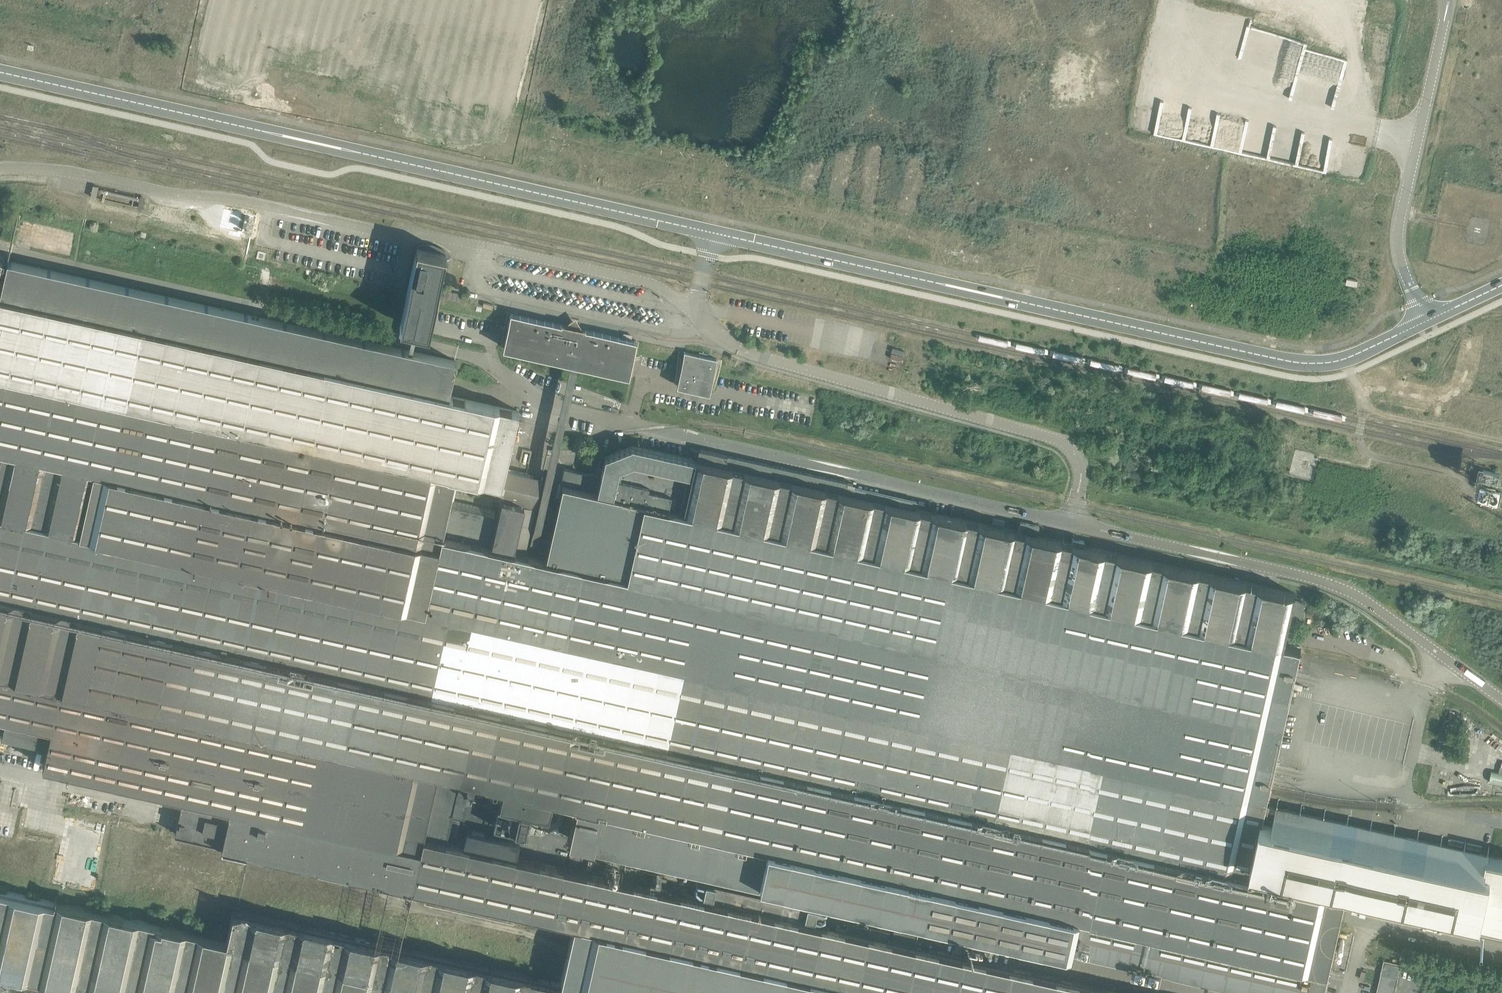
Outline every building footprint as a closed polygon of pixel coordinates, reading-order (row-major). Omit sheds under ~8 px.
[(404,306),(400,323),(428,329),(428,328),(429,324),(431,312),(432,309),(433,307),(433,306),(435,296),(437,288),(442,264),(443,260),(444,257),(442,256),(437,253),(434,251),(436,248),(433,247),(430,247),(427,246),(428,250),(425,250),(418,251),(416,250),(405,302),(405,303),(404,305),(404,306)] [(20,720),(48,726),(47,731),(50,732),(48,739),(48,740),(47,745),(47,747),(44,756),(44,758),(44,759),(43,765),(44,765),(46,766),(49,767),(50,767),(54,768),(57,769),(58,769),(59,769),(60,769),(59,773),(58,776),(59,776),(65,778),(75,780),(83,782),(85,782),(105,787),(123,791),(142,795),(162,799),(181,804),(180,809),(178,819),(176,828),(175,830),(175,833),(175,834),(177,834),(198,839),(221,844),(221,845),(233,848),(245,851),(246,851),(246,850),(247,850),(254,852),(260,853),(264,854),(269,855),(275,857),(282,858),(291,860),(299,862),(305,863),(312,865),(319,866),(325,868),(331,869),(337,870),(342,871),(347,873),(355,874),(363,876),(371,878),(379,880),(381,880),(383,881),(385,881),(387,881),(388,882),(393,883),(398,884),(401,885),(406,886),(412,887),(415,888),(420,889),(427,890),(425,896),(424,903),(440,906),(454,909),(468,912),(483,916),(499,919),(512,922),(513,922),(514,916),(516,910),(530,914),(545,917),(559,920),(574,923),(567,953),(563,971),(561,979),(560,983),(551,981),(540,978),(529,976),(511,972),(492,968),(482,965),(461,961),(440,956),(431,954),(414,950),(387,944),(372,941),(365,939),(355,937),(349,936),(344,934),(339,933),(333,932),(326,930),(319,929),(307,926),(302,925),(296,924),(290,922),(284,921),(275,919),(266,917),(260,916),(255,915),(244,912),(235,910),(233,910),(232,914),(231,918),(229,928),(226,939),(189,931),(187,930),(174,927),(160,924),(158,924),(144,921),(130,918),(129,917),(115,914),(101,911),(99,911),(86,908),(73,905),(71,904),(63,902),(55,901),(54,901),(28,895),(9,891),(0,889),(0,971),(21,976),(22,976),(29,978),(36,979),(38,980),(40,980),(62,985),(63,985),(68,986),(69,987),(91,992),(93,992),(97,992),(420,992),(421,987),(447,992),(559,992),(561,984),(567,985),(596,992),(601,992),(1128,992),(1126,992),(1123,992),(1102,987),(1100,987),(1079,982),(1077,982),(1055,977),(1053,976),(1032,972),(1030,971),(1009,966),(1007,966),(985,961),(983,961),(982,960),(964,956),(962,956),(960,955),(947,953),(938,951),(936,950),(917,946),(912,945),(914,935),(894,931),(892,940),(888,939),(889,931),(869,927),(868,927),(868,928),(848,924),(846,930),(827,926),(823,925),(820,924),(821,922),(824,909),(823,909),(793,902),(791,901),(782,899),(778,898),(762,895),(759,894),(747,892),(743,891),(731,888),(727,887),(699,881),(695,896),(679,893),(670,891),(664,889),(666,878),(655,876),(653,886),(653,887),(634,883),(623,880),(579,871),(556,865),(533,860),(519,857),(516,856),(519,840),(499,836),(489,834),(466,829),(464,838),(457,837),(455,843),(445,840),(447,832),(456,834),(458,826),(459,818),(451,816),(452,812),(463,815),(465,810),(465,806),(466,802),(470,803),(472,792),(473,792),(477,777),(485,779),(485,780),(501,783),(504,784),(503,787),(499,806),(548,817),(553,795),(555,795),(558,796),(563,797),(566,798),(568,798),(574,799),(575,800),(576,800),(576,802),(568,837),(625,850),(758,880),(758,877),(779,882),(781,882),(782,882),(784,883),(795,885),(797,886),(798,886),(943,919),(1016,935),(1091,952),(1111,956),(1110,957),(1110,960),(1110,961),(1118,963),(1119,958),(1122,959),(1121,963),(1128,965),(1128,961),(1129,960),(1132,961),(1131,962),(1130,965),(1141,968),(1140,968),(1141,968),(1149,970),(1150,970),(1154,971),(1154,970),(1155,966),(1177,971),(1277,992),(1324,992),(1324,989),(1326,981),(1326,980),(1327,975),(1328,972),(1329,971),(1329,968),(1328,967),(1330,959),(1331,954),(1331,953),(1336,931),(1338,922),(1339,921),(1339,919),(1344,897),(1250,876),(1266,806),(1266,805),(1267,801),(1268,798),(1268,795),(1269,795),(1269,794),(1269,792),(1269,791),(1270,789),(1270,788),(1270,787),(1271,787),(1271,786),(1270,786),(1271,785),(1271,784),(1273,776),(1273,773),(1275,765),(1275,764),(1276,761),(1289,704),(1291,693),(1295,694),(1296,694),(1297,691),(1292,689),(1294,682),(1296,674),(1296,671),(1297,665),(1298,663),(1298,660),(1299,656),(1300,652),(1301,652),(1301,651),(1301,649),(1301,648),(1302,646),(1302,645),(1301,645),(1299,645),(1299,646),(1299,648),(1295,647),(1284,645),(1285,642),(1286,638),(1287,632),(1287,630),(1288,630),(1288,628),(1290,620),(1290,619),(1300,621),(1305,602),(1303,602),(1297,600),(1294,600),(1295,597),(1295,596),(1296,593),(1289,592),(1289,591),(1287,591),(1278,589),(1274,588),(1265,586),(1264,585),(1263,586),(1242,581),(1240,580),(1240,581),(1239,580),(1235,579),(1219,576),(1219,575),(1217,575),(1195,571),(1195,570),(1193,570),(1172,565),(1170,565),(1148,560),(1146,559),(1146,560),(1125,555),(1123,554),(1123,555),(1101,550),(1101,549),(1100,549),(1099,549),(1083,546),(1084,541),(1072,538),(1071,542),(1071,543),(1055,539),(1053,538),(1053,539),(1036,535),(1037,534),(1039,525),(1029,523),(1020,521),(1019,526),(1017,531),(1015,530),(1012,530),(1010,529),(1008,529),(1008,528),(1007,528),(1006,528),(1004,528),(1002,528),(996,526),(990,525),(984,524),(984,523),(983,523),(982,523),(979,523),(978,522),(972,521),(961,518),(960,518),(959,517),(959,518),(948,516),(937,513),(937,512),(936,512),(935,513),(927,511),(926,511),(914,508),(914,507),(912,507),(907,506),(902,505),(896,504),(891,503),(891,502),(890,502),(889,502),(878,500),(875,499),(870,498),(867,497),(865,497),(855,495),(854,495),(844,492),(844,491),(845,489),(845,486),(846,485),(846,482),(847,482),(843,481),(824,477),(804,472),(793,470),(769,465),(746,459),(726,455),(717,453),(698,449),(698,450),(696,459),(685,457),(684,457),(632,445),(605,456),(602,465),(602,467),(601,474),(600,476),(597,475),(587,473),(565,468),(564,468),(560,484),(561,484),(561,486),(556,506),(556,509),(538,493),(542,477),(541,477),(530,474),(520,472),(506,469),(505,469),(512,438),(516,420),(517,415),(518,415),(517,415),(519,408),(518,408),(517,408),(518,408),(517,408),(516,407),(516,408),(516,410),(508,409),(501,407),(494,405),(495,403),(493,402),(492,405),(471,400),(471,399),(471,398),(471,397),(470,397),(469,397),(469,398),(469,400),(458,397),(448,395),(448,394),(448,393),(449,393),(449,392),(450,384),(451,385),(451,384),(450,384),(453,372),(454,368),(456,360),(454,360),(453,360),(442,358),(432,355),(431,355),(430,354),(430,355),(419,352),(408,350),(407,349),(406,349),(406,350),(396,347),(385,345),(385,344),(384,344),(383,344),(372,342),(361,339),(362,339),(360,339),(359,339),(349,337),(338,334),(337,334),(336,333),(336,334),(325,331),(315,329),(314,328),(313,328),(313,329),(302,326),(291,324),(291,323),(290,323),(289,323),(278,321),(268,319),(268,318),(266,318),(255,316),(244,313),(243,313),(242,313),(232,311),(221,308),(220,307),(219,307),(219,308),(208,305),(197,303),(198,302),(197,302),(195,302),(185,300),(174,298),(174,297),(173,297),(172,297),(161,295),(151,292),(150,292),(149,292),(138,290),(127,287),(126,287),(125,286),(125,287),(114,284),(104,282),(103,281),(102,281),(95,280),(87,278),(84,278),(80,277),(80,276),(79,276),(78,276),(68,274),(57,271),(56,271),(55,271),(44,269),(33,266),(32,266),(31,265),(31,266),(21,263),(10,261),(10,260),(8,260),(7,260),(5,272),(2,283),(1,284),(2,284),(1,285),(1,288),(0,291),(0,293),(0,294),(0,716),(20,720)] [(445,290),(445,298),(461,299),(462,291),(445,290)] [(503,345),(503,347),(628,374),(628,373),(632,353),(633,353),(635,340),(587,330),(586,329),(578,327),(569,326),(544,320),(510,313),(508,323),(508,324),(508,325),(508,326),(503,345)] [(892,347),(891,358),(903,359),(904,349),(892,347)] [(681,365),(677,385),(708,392),(709,392),(712,376),(716,359),(709,357),(699,355),(684,352),(681,365)] [(560,398),(569,400),(578,364),(569,361),(560,398)] [(1498,479),(1499,474),(1483,470),(1479,486),(1496,489),(1498,482),(1498,479)] [(1,736),(26,742),(26,737),(29,728),(31,729),(31,727),(5,721),(3,727),(3,729),(1,734),(1,736)] [(0,738),(0,751),(26,757),(28,747),(30,748),(31,745),(0,738)] [(1491,771),(1489,782),(1501,785),(1501,773),(1491,771)] [(1250,876),(1344,897),(1345,897),(1345,896),(1351,897),(1351,898),(1352,898),(1355,899),(1354,900),(1378,905),(1378,904),(1401,910),(1424,916),(1424,915),(1470,925),(1469,929),(1470,929),(1483,932),(1494,935),(1494,936),(1501,938),(1501,858),(1488,855),(1486,855),(1464,850),(1463,850),(1441,845),(1439,845),(1417,840),(1416,839),(1405,837),(1404,837),(1398,835),(1394,834),(1393,834),(1373,830),(1371,829),(1369,829),(1350,825),(1347,824),(1346,824),(1343,823),(1324,819),(1322,818),(1300,814),(1299,813),(1277,808),(1276,808),(1266,806),(1250,876)] [(569,933),(571,928),(550,923),(549,928),(569,933)] [(1384,960),(1377,992),(1394,992),(1400,964),(1384,960)]
